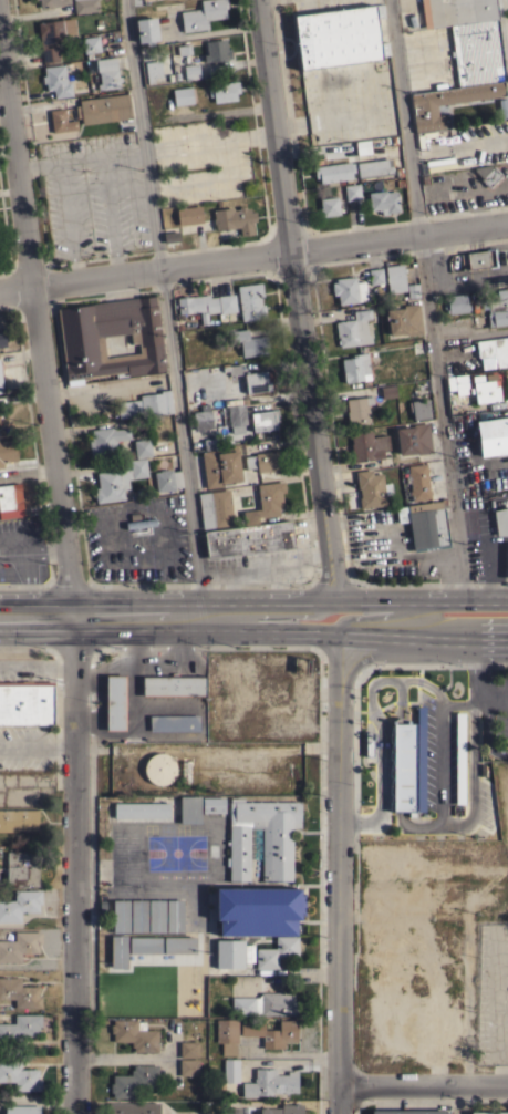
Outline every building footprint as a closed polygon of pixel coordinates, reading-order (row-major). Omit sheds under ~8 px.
[(75,13),(73,0),(97,0),(99,10),(75,13)] [(200,2),(200,0),(227,0),(228,8),(225,8),(227,17),(207,20),(208,29),(183,32),(183,29),(182,29),(180,27),(183,27),(180,11),(198,9),(198,8),(201,8),(201,4),(199,6),(199,2),(200,2)] [(425,28),(421,0),(500,0),(507,62),(507,80),(504,80),(458,86),(454,55),(450,55),(450,51),(454,50),(450,24),(425,28)] [(301,70),(293,16),(383,3),(385,17),(377,18),(381,42),(388,41),(390,54),(382,55),(383,59),(301,70)] [(135,19),(156,17),(159,40),(154,40),(154,44),(146,45),(146,42),(138,42),(135,19)] [(38,22),(62,19),(64,33),(66,33),(68,41),(45,44),(46,48),(58,45),(60,61),(43,63),(38,22)] [(101,51),(84,53),(82,38),(99,35),(101,51)] [(206,41),(226,39),(228,49),(230,49),(231,58),(228,58),(229,59),(205,62),(204,54),(207,54),(206,41)] [(118,76),(121,75),(122,81),(120,82),(120,86),(97,90),(97,83),(100,83),(100,81),(102,81),(101,71),(97,71),(95,59),(116,56),(118,76)] [(145,62),(160,60),(162,76),(154,78),(155,83),(147,83),(145,62)] [(198,63),(200,78),(185,80),(184,65),(198,63)] [(45,83),(43,83),(42,75),(44,75),(43,66),(64,64),(66,82),(71,81),(72,95),(54,97),(53,90),(46,91),(45,83)] [(504,80),(506,94),(502,95),(436,104),(438,115),(445,114),(448,114),(449,127),(415,132),(411,93),(458,86),(504,80)] [(239,81),(240,93),(236,93),(237,100),(214,103),(214,95),(209,96),(208,84),(239,81)] [(191,86),(194,103),(174,105),(172,89),(191,86)] [(82,124),(82,117),(76,118),(75,105),(80,105),(79,100),(128,93),(132,117),(82,124)] [(50,110),(64,109),(66,121),(76,120),(77,128),(53,132),(50,110)] [(356,154),(355,141),(370,138),(371,153),(356,154)] [(360,177),(357,163),(365,162),(390,158),(391,158),(393,173),(360,177)] [(350,162),(351,163),(353,162),(355,176),(352,177),(353,178),(320,183),(320,177),(315,177),(313,166),(350,162)] [(474,171),(474,167),(490,165),(491,166),(493,165),(502,174),(489,187),(480,178),(474,171)] [(344,185),(359,183),(361,198),(345,200),(344,185)] [(385,190),(386,192),(396,190),(398,210),(395,210),(395,212),(392,213),(392,212),(388,212),(388,214),(381,215),(381,210),(377,210),(377,209),(370,210),(367,193),(385,190)] [(321,210),(320,210),(320,207),(321,207),(320,198),(338,196),(338,199),(339,199),(340,203),(338,203),(340,214),(322,216),(321,210)] [(178,225),(176,208),(200,205),(203,221),(178,225)] [(215,224),(214,224),(212,218),(214,218),(212,209),(234,207),(234,209),(238,208),(238,207),(249,205),(250,214),(256,213),(257,221),(251,223),(253,234),(240,236),(239,227),(216,230),(215,224)] [(164,243),(163,233),(178,230),(179,240),(164,243)] [(497,267),(489,268),(489,267),(468,269),(467,262),(462,262),(460,254),(485,250),(485,248),(495,247),(497,267)] [(387,283),(385,283),(385,276),(386,276),(384,266),(403,264),(406,291),(388,293),(387,283)] [(383,282),(383,285),(379,286),(377,283),(370,285),(370,279),(364,280),(364,276),(362,276),(361,271),(369,270),(367,269),(382,268),(383,282)] [(356,282),(365,281),(367,300),(359,301),(350,303),(350,305),(348,305),(348,303),(339,305),(338,295),(333,295),(331,285),(332,285),(332,282),(335,281),(335,279),(351,277),(351,276),(353,276),(355,276),(356,282)] [(237,286),(261,282),(263,296),(260,297),(261,303),(263,303),(266,317),(241,320),(237,286)] [(406,285),(417,283),(419,297),(407,298),(406,285)] [(496,290),(507,288),(507,323),(488,326),(487,312),(488,312),(486,295),(497,293),(496,290)] [(177,298),(183,297),(182,296),(187,295),(187,297),(209,293),(209,297),(217,296),(219,312),(207,313),(208,323),(201,324),(199,311),(178,313),(177,298)] [(237,311),(220,313),(218,296),(234,293),(237,311)] [(466,293),(467,305),(469,303),(469,309),(468,309),(468,311),(448,313),(448,312),(446,312),(446,307),(444,308),(444,300),(447,300),(447,296),(466,293)] [(166,370),(127,375),(127,372),(83,378),(83,383),(68,385),(58,308),(157,296),(158,305),(157,305),(166,370)] [(422,333),(407,336),(407,333),(388,336),(386,310),(404,308),(403,305),(418,303),(422,333)] [(372,343),(340,347),(339,344),(338,343),(338,340),(339,338),(336,338),(334,322),(339,321),(354,319),(353,311),(370,309),(371,318),(365,319),(366,332),(371,336),(372,343)] [(241,357),(240,341),(232,342),(231,331),(247,329),(249,338),(267,336),(269,353),(241,357)] [(477,341),(507,337),(507,365),(481,369),(480,357),(479,357),(477,341)] [(424,340),(425,352),(412,354),(411,342),(424,340)] [(360,359),(367,358),(370,373),(362,374),(363,380),(344,382),(343,379),(342,379),(342,374),(343,374),(341,359),(351,358),(351,354),(360,353),(360,359)] [(241,364),(242,373),(229,375),(228,370),(222,371),(222,367),(241,364)] [(247,392),(243,373),(271,370),(272,381),(270,381),(271,390),(247,392)] [(466,373),(468,388),(447,390),(446,377),(466,373)] [(496,400),(496,401),(495,401),(495,400),(476,402),(474,392),(469,393),(469,391),(469,388),(473,386),(471,375),(483,374),(483,381),(494,380),(495,385),(498,385),(500,400),(496,400)] [(173,413),(142,416),(142,415),(118,417),(116,402),(139,399),(139,395),(160,392),(160,390),(169,389),(173,413)] [(369,412),(370,412),(370,415),(369,415),(370,422),(349,425),(346,411),(348,411),(345,399),(372,395),(373,403),(367,404),(369,412)] [(427,399),(428,399),(429,401),(427,401),(429,416),(413,420),(412,417),(413,417),(412,411),(409,411),(408,401),(411,401),(411,400),(427,398),(427,399)] [(247,424),(243,424),(245,431),(231,433),(230,425),(229,426),(227,405),(243,403),(247,424)] [(210,410),(212,427),(204,429),(205,431),(199,432),(199,429),(195,430),(193,411),(210,410)] [(277,410),(279,422),(276,422),(277,429),(252,431),(250,413),(277,410)] [(476,421),(507,417),(507,453),(480,456),(476,421)] [(432,452),(417,454),(416,452),(398,454),(395,429),(413,426),(413,424),(428,422),(432,452)] [(87,436),(92,436),(91,430),(112,426),(112,427),(115,427),(115,429),(128,427),(131,439),(115,441),(116,446),(121,446),(122,456),(91,461),(87,436)] [(351,443),(352,443),(351,433),(371,431),(372,437),(374,436),(387,434),(390,450),(383,451),(384,457),(353,462),(351,443)] [(218,436),(219,448),(204,450),(203,439),(218,436)] [(133,440),(149,437),(152,455),(151,455),(136,457),(135,457),(133,440)] [(3,467),(0,468),(0,440),(12,439),(13,448),(15,448),(17,460),(2,462),(3,467)] [(200,452),(237,446),(241,479),(234,481),(234,483),(222,484),(222,486),(206,488),(200,452)] [(278,450),(280,468),(274,470),(274,471),(268,472),(268,471),(257,472),(257,467),(246,468),(243,456),(255,455),(255,453),(278,450)] [(147,476),(132,478),(131,472),(129,472),(129,468),(131,468),(129,460),(145,457),(147,476)] [(407,476),(406,472),(408,472),(407,465),(426,463),(426,468),(427,468),(428,471),(427,471),(429,489),(431,489),(431,494),(429,494),(431,498),(412,501),(411,493),(409,493),(406,476),(407,476)] [(156,492),(154,472),(162,471),(162,470),(167,468),(167,470),(173,470),(173,471),(180,470),(183,486),(175,487),(175,488),(156,492)] [(359,497),(361,497),(360,488),(357,488),(355,471),(372,468),(372,474),(382,473),(383,483),(391,483),(392,493),(385,494),(386,505),(360,508),(359,497)] [(123,499),(123,501),(121,501),(121,499),(96,503),(94,492),(95,492),(95,487),(99,487),(96,472),(117,470),(117,471),(126,470),(128,488),(123,488),(124,498),(123,499)] [(283,481),(286,492),(281,493),(283,507),(279,508),(279,515),(261,517),(261,516),(258,517),(259,523),(243,525),(242,510),(260,508),(257,484),(283,481)] [(23,507),(0,510),(0,485),(20,483),(23,507)] [(234,525),(203,528),(198,493),(229,489),(234,525)] [(409,520),(397,523),(395,507),(423,504),(423,503),(431,502),(432,502),(440,501),(440,499),(444,499),(444,497),(445,497),(446,504),(442,505),(442,507),(444,507),(444,508),(447,508),(449,523),(446,524),(449,546),(428,549),(428,547),(413,549),(409,520)] [(505,507),(507,507),(507,534),(496,536),(493,510),(505,507)] [(131,522),(129,512),(133,512),(133,510),(138,509),(139,520),(155,518),(155,520),(157,520),(157,523),(156,523),(156,525),(126,528),(125,522),(131,522)] [(291,519),(294,544),(293,544),(294,547),(208,559),(208,556),(207,556),(207,554),(205,554),(204,548),(206,548),(204,532),(291,519)] [(172,675),(172,672),(177,672),(177,675),(206,675),(206,695),(141,695),(141,675),(172,675)] [(105,674),(125,674),(125,730),(105,730),(105,674)] [(54,724),(0,725),(0,681),(54,681),(54,724)] [(425,812),(416,812),(416,706),(425,706),(425,812)] [(464,804),(455,804),(455,712),(464,712),(464,804)] [(199,714),(199,730),(149,731),(149,715),(199,714)] [(415,723),(415,817),(408,817),(408,812),(393,812),(393,723),(394,721),(395,719),(397,718),(401,718),(403,718),(405,719),(407,721),(408,723),(415,723)] [(175,775),(174,777),(172,780),(169,782),(167,783),(165,784),(162,785),(159,785),(156,784),(154,783),(152,782),(149,780),(147,778),(146,775),(145,773),(144,771),(144,767),(145,764),(146,762),(147,760),(149,757),(151,755),(154,754),(156,753),(158,753),(162,753),(164,753),(167,754),(169,755),(172,757),(174,760),(175,762),(176,764),(176,767),(176,770),(176,773),(175,775)] [(176,823),(197,823),(196,795),(176,796),(176,823)] [(262,828),(249,828),(249,880),(229,880),(229,865),(226,865),(226,857),(229,857),(229,844),(226,844),(226,840),(229,840),(229,802),(230,802),(230,796),(243,796),(243,802),(301,802),(301,827),(292,827),(292,880),(262,880),(262,828)] [(225,797),(225,813),(201,813),(201,797),(225,797)] [(169,803),(169,817),(114,817),(114,803),(169,803)] [(18,832),(0,832),(0,809),(39,809),(39,822),(37,822),(37,829),(18,829),(18,832)] [(7,884),(0,884),(0,877),(7,877),(7,852),(38,852),(38,886),(27,886),(27,887),(21,887),(21,886),(7,886),(7,884)] [(219,935),(219,919),(216,919),(216,887),(301,887),(301,893),(304,893),(304,915),(301,915),(301,919),(297,919),(297,935),(219,935)] [(21,922),(0,922),(0,900),(14,900),(14,890),(41,890),(41,911),(21,911),(21,922)] [(128,899),(128,932),(113,932),(113,899),(128,899)] [(147,932),(131,932),(131,899),(147,899),(147,932)] [(165,899),(165,932),(148,932),(148,899),(165,899)] [(166,899),(183,899),(183,932),(166,932),(166,899)] [(21,962),(0,962),(0,940),(14,940),(14,931),(42,931),(42,952),(21,953),(21,962)] [(107,968),(124,968),(123,936),(107,936),(107,968)] [(158,949),(158,970),(133,970),(133,965),(134,965),(134,958),(114,957),(114,949),(112,949),(112,942),(113,942),(113,936),(137,936),(137,949),(158,949)] [(184,936),(184,951),(159,951),(159,945),(159,942),(159,936),(184,936)] [(256,948),(276,948),(276,936),(298,936),(298,956),(278,956),(278,968),(256,968),(256,948)] [(216,939),(245,940),(245,957),(249,957),(249,962),(245,962),(245,967),(216,967),(216,939)] [(14,999),(0,999),(0,977),(21,977),(21,986),(41,986),(41,1008),(14,1008),(14,999)] [(260,992),(293,992),(293,1001),(294,1001),(294,1003),(298,1003),(298,1014),(260,1014),(260,1013),(256,1013),(256,1014),(231,1014),(231,997),(258,997),(260,993),(260,992)] [(20,1044),(0,1044),(0,1023),(14,1023),(14,1014),(41,1014),(41,1027),(38,1027),(38,1035),(20,1035),(20,1044)] [(113,1041),(113,1033),(111,1033),(111,1024),(113,1024),(113,1019),(137,1019),(137,1021),(145,1021),(145,1030),(158,1030),(158,1051),(134,1051),(134,1046),(132,1046),(132,1041),(113,1041)] [(216,1019),(238,1019),(238,1042),(236,1042),(236,1055),(221,1055),(221,1042),(216,1042),(216,1019)] [(265,1020),(265,1029),(279,1029),(279,1020),(298,1020),(298,1042),(284,1042),(284,1048),(262,1048),(262,1035),(240,1035),(240,1020),(265,1020)] [(179,1041),(198,1041),(198,1056),(197,1056),(197,1059),(198,1059),(199,1075),(179,1075),(179,1059),(188,1059),(188,1056),(179,1056),(179,1041)] [(224,1059),(239,1059),(239,1082),(224,1082),(224,1059)] [(14,1082),(0,1082),(0,1061),(20,1060),(21,1069),(38,1069),(39,1079),(41,1079),(41,1090),(14,1091),(14,1082)] [(158,1065),(158,1087),(137,1087),(137,1097),(113,1097),(113,1092),(110,1092),(110,1083),(113,1083),(113,1075),(131,1075),(131,1070),(133,1070),(133,1064),(158,1065)] [(288,1092),(288,1093),(284,1093),(284,1092),(272,1092),(272,1094),(257,1095),(257,1096),(242,1096),(242,1082),(255,1082),(255,1081),(253,1081),(253,1077),(255,1077),(255,1069),(277,1069),(277,1074),(288,1074),(288,1071),(297,1071),(298,1092),(288,1092)] [(159,1102),(159,1113),(108,1113),(108,1103),(159,1102)] [(302,1104),(302,1113),(259,1113),(259,1107),(263,1107),(263,1106),(267,1106),(267,1107),(281,1107),(281,1104),(296,1104),(296,1103),(299,1103),(299,1104),(302,1104)] [(40,1105),(40,1113),(5,1113),(6,1105),(13,1105),(13,1104),(17,1104),(17,1105),(28,1105),(28,1104),(31,1104),(31,1105),(40,1105)]
